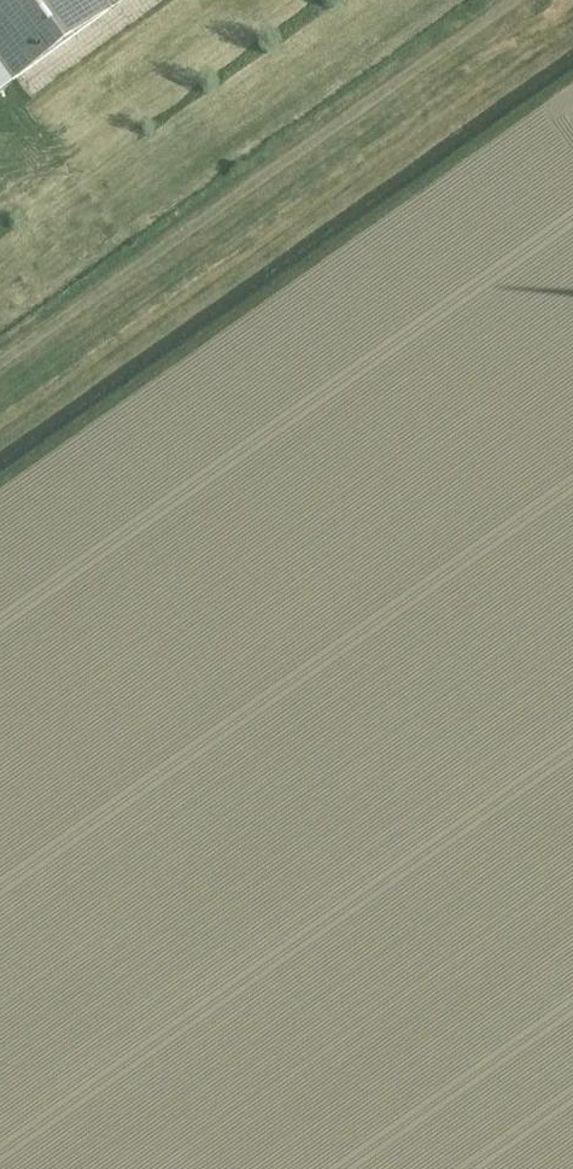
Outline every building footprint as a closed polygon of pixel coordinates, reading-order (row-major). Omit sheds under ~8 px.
[(13,81),(112,9),(110,7),(120,0),(0,0),(0,63),(13,81)]
